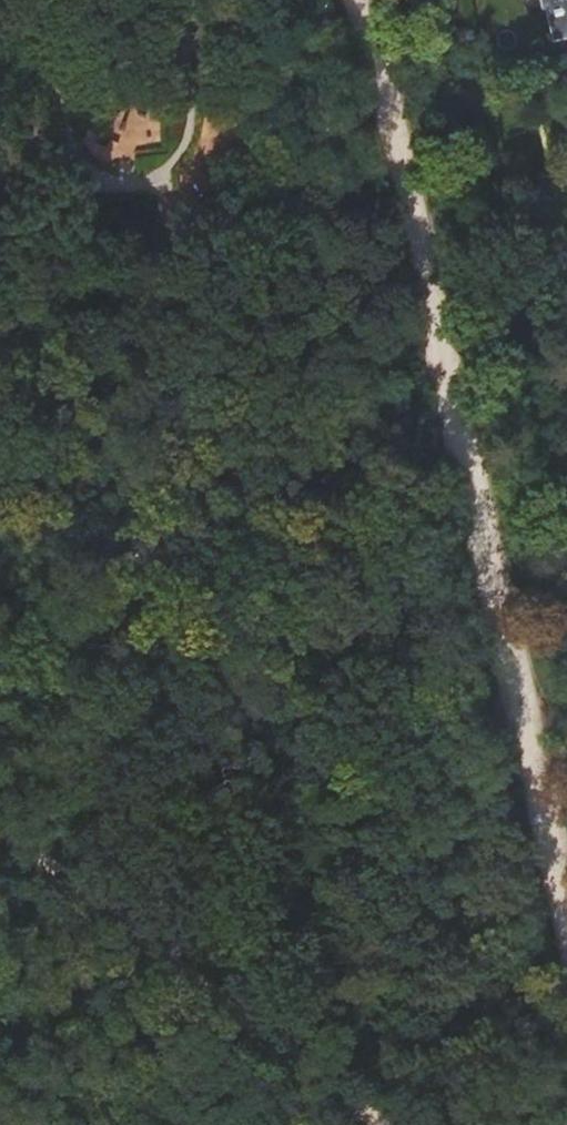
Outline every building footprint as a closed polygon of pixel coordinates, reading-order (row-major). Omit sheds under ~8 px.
[(542,8),(546,7),(552,40),(566,37),(566,0),(541,0),(542,8)]
